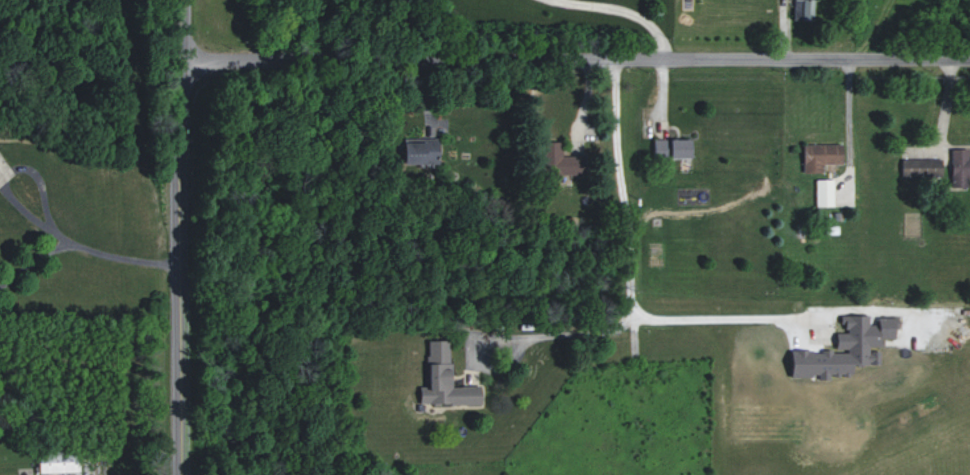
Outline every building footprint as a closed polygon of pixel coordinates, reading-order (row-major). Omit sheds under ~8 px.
[(794,20),(807,20),(807,0),(794,0),(794,20)] [(403,164),(438,164),(438,139),(403,138),(403,164)] [(690,139),(653,138),(653,156),(690,157),(690,139)] [(543,161),(559,162),(560,142),(544,142),(543,161)] [(823,172),(823,164),(844,164),(843,144),(802,145),(803,172),(823,172)] [(901,160),(901,177),(942,176),(942,159),(901,160)] [(834,206),(834,180),(815,180),(815,206),(834,206)] [(791,349),(790,377),(830,379),(830,376),(853,376),(854,364),(880,364),(880,351),(869,351),(869,346),(882,346),(883,338),(897,339),(898,317),(878,317),(877,326),(869,326),(869,315),(842,315),(842,333),(836,332),(835,351),(791,349)] [(419,405),(481,403),(481,386),(451,386),(450,340),(427,341),(428,386),(419,386),(419,405)] [(39,473),(79,471),(79,451),(39,452),(39,473)]
